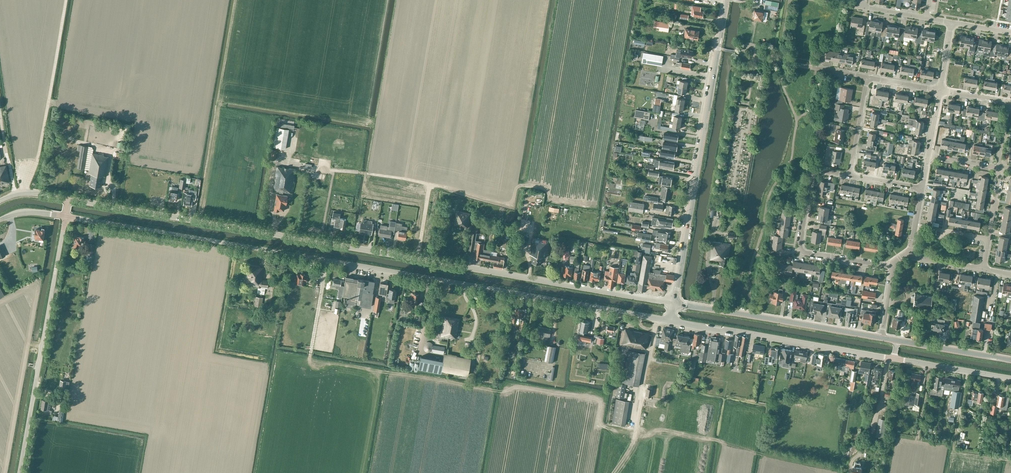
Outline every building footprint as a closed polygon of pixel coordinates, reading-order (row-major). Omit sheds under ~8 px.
[(778,3),(766,0),(765,8),(777,10),(778,3)] [(692,5),(691,12),(694,12),(693,15),(693,16),(702,17),(703,11),(701,11),(701,7),(692,5)] [(764,11),(755,9),(753,19),(762,20),(764,11)] [(863,35),(864,25),(861,24),(862,18),(852,16),(850,25),(859,26),(858,34),(863,35)] [(869,30),(875,31),(876,21),(870,19),(870,22),(867,21),(865,34),(868,34),(869,30)] [(655,20),(654,27),(660,27),(668,29),(669,22),(655,20)] [(884,29),(881,29),(882,22),(876,21),(875,31),(878,31),(877,36),(880,36),(883,37),(884,29)] [(892,36),(893,26),(887,24),(887,30),(884,29),(883,37),(886,37),(886,35),(892,36)] [(900,27),(894,26),(893,26),(892,36),(898,37),(897,39),(900,40),(901,32),(899,32),(900,27)] [(910,37),(911,27),(905,26),(904,33),(901,32),(900,40),(903,40),(909,41),(910,37)] [(918,28),(911,27),(910,37),(916,38),(915,42),(918,43),(919,36),(916,35),(918,28)] [(699,31),(685,28),(684,37),(689,38),(689,40),(693,40),(693,38),(698,39),(699,34),(700,34),(700,32),(699,31)] [(927,40),(929,30),(923,29),(922,36),(919,36),(918,43),(921,43),(924,44),(924,39),(927,40)] [(976,41),(973,40),(974,38),(967,37),(966,47),(969,48),(968,52),(974,53),(976,41)] [(976,41),(974,53),(977,53),(977,52),(983,53),(983,50),(985,40),(979,39),(978,41),(976,41)] [(993,44),(990,44),(991,41),(985,40),(983,50),(983,55),(988,56),(988,55),(991,56),(993,44)] [(1000,55),(1002,45),(996,44),(996,45),(993,44),(991,56),(991,57),(994,58),(994,56),(995,54),(1000,55)] [(1000,55),(1000,58),(1009,60),(1009,59),(1010,52),(1007,51),(1008,46),(1002,45),(1000,55)] [(681,49),(678,49),(678,52),(681,52),(680,57),(687,58),(687,57),(691,58),(692,55),(693,54),(693,52),(692,51),(681,49)] [(832,61),(833,52),(827,50),(825,59),(832,61)] [(663,56),(643,52),(642,63),(661,66),(663,56)] [(840,53),(834,52),(833,52),(832,61),(839,62),(840,53)] [(845,63),(847,54),(840,53),(839,62),(845,63)] [(852,64),(854,55),(847,54),(845,63),(852,64)] [(870,58),(871,55),(868,54),(868,57),(866,57),(866,59),(862,59),(861,66),(867,67),(869,57),(870,58)] [(910,65),(910,62),(907,61),(907,64),(905,63),(905,66),(902,66),(900,73),(907,74),(908,67),(908,65),(910,65)] [(973,73),(971,72),(970,75),(969,75),(968,78),(965,77),(963,84),(970,85),(972,75),(973,76),(973,73)] [(993,76),(990,76),(990,79),(988,78),(988,81),(984,80),(983,87),(990,88),(991,79),(993,79),(993,76)] [(1010,79),(1009,82),(1008,82),(1008,85),(1004,84),(1003,91),(1009,92),(1010,82),(1010,79)] [(851,101),(853,89),(842,87),(840,99),(836,99),(835,102),(842,103),(843,100),(851,101)] [(902,94),(901,103),(902,104),(903,104),(903,102),(907,102),(909,95),(902,94)] [(685,99),(677,98),(677,95),(674,95),(673,103),(673,104),(684,105),(685,99)] [(834,119),(838,120),(847,121),(848,116),(847,116),(848,109),(843,108),(843,105),(835,103),(834,108),(839,109),(838,114),(835,114),(834,119)] [(972,115),(973,107),(971,107),(971,106),(967,106),(966,109),(963,109),(962,116),(965,117),(966,114),(972,115)] [(982,112),(979,112),(979,108),(976,107),(975,108),(973,107),(972,115),(978,116),(977,120),(981,120),(982,112)] [(650,112),(636,109),(634,117),(644,119),(649,120),(650,112)] [(991,118),(992,111),(990,110),(986,109),(986,113),(982,112),(981,120),(985,121),(985,117),(988,118),(987,121),(990,121),(991,118)] [(872,112),(871,119),(878,120),(881,120),(880,122),(883,122),(884,119),(881,119),(881,117),(879,117),(879,114),(872,112)] [(907,115),(907,118),(909,118),(909,119),(908,124),(910,124),(914,125),(913,126),(923,128),(924,122),(917,120),(916,120),(917,117),(910,116),(907,115)] [(673,122),(673,121),(670,121),(669,123),(672,124),(672,128),(680,129),(681,123),(673,122)] [(832,124),(830,123),(829,128),(831,128),(831,129),(836,130),(834,142),(843,143),(845,130),(840,129),(840,125),(832,124)] [(913,128),(913,129),(915,130),(915,133),(921,134),(923,128),(913,126),(913,128)] [(941,143),(940,147),(944,148),(946,148),(950,128),(948,128),(947,133),(946,133),(945,140),(942,139),(941,143)] [(84,136),(84,135),(83,134),(83,133),(82,132),(81,131),(80,131),(79,131),(78,131),(77,132),(76,133),(75,134),(75,135),(75,136),(75,137),(76,138),(77,139),(78,140),(79,140),(80,140),(81,140),(82,139),(83,138),(83,137),(84,136)] [(877,141),(880,142),(880,139),(881,137),(875,136),(876,133),(869,132),(868,138),(877,140),(877,141)] [(678,136),(678,135),(664,133),(663,139),(677,141),(677,140),(678,139),(678,137),(678,136)] [(868,138),(867,145),(871,145),(871,149),(872,149),(875,150),(876,146),(874,146),(874,143),(877,143),(877,141),(877,140),(868,138)] [(676,151),(677,145),(662,142),(661,148),(676,151)] [(979,153),(980,144),(978,143),(977,146),(974,145),(972,153),(976,154),(976,153),(979,153)] [(986,147),(984,155),(986,155),(986,156),(990,156),(991,151),(994,152),(995,145),(992,144),(989,144),(986,143),(986,144),(985,147),(986,147)] [(92,153),(87,152),(88,146),(80,145),(78,145),(77,150),(80,151),(77,168),(84,169),(89,170),(88,173),(91,174),(90,185),(100,187),(102,175),(105,176),(109,157),(104,156),(104,155),(92,153)] [(840,163),(842,152),(835,151),(836,147),(827,146),(826,153),(831,154),(830,161),(840,163)] [(904,153),(903,156),(908,157),(909,154),(911,154),(911,153),(918,154),(919,148),(909,146),(908,147),(907,154),(904,153)] [(676,154),(675,153),(675,152),(661,150),(660,155),(674,158),(674,157),(675,156),(676,154)] [(319,157),(318,166),(304,164),(303,167),(311,169),(310,174),(325,177),(325,172),(326,172),(329,159),(319,157)] [(652,161),(652,163),(654,164),(654,166),(673,169),(674,163),(657,160),(657,159),(653,158),(652,161)] [(891,159),(890,158),(886,158),(886,161),(887,161),(887,164),(884,163),(882,171),(888,172),(890,164),(890,161),(891,159)] [(9,182),(6,165),(0,166),(0,183),(9,182)] [(291,193),(295,169),(282,166),(282,167),(277,166),(273,190),(279,191),(279,194),(276,194),(274,210),(279,210),(283,210),(284,206),(285,207),(286,205),(287,195),(282,195),(283,192),(291,193)] [(941,179),(943,169),(937,168),(936,175),(939,176),(938,178),(939,178),(938,181),(935,181),(934,184),(942,185),(942,182),(940,181),(940,178),(941,179)] [(948,177),(949,170),(943,169),(941,179),(940,178),(940,181),(942,182),(942,179),(944,179),(944,177),(948,177)] [(960,180),(962,173),(955,171),(954,181),(952,181),(952,182),(952,184),(954,184),(955,181),(957,181),(957,179),(960,180)] [(662,175),(662,176),(660,175),(658,183),(661,184),(670,186),(672,177),(662,175)] [(979,189),(986,190),(987,184),(978,182),(978,180),(975,180),(975,183),(977,183),(976,188),(979,189)] [(834,183),(828,182),(821,181),(819,192),(826,194),(827,188),(833,189),(834,183)] [(178,193),(177,192),(178,187),(172,186),(171,191),(170,191),(168,199),(173,200),(174,200),(177,200),(178,193)] [(644,195),(644,199),(648,201),(655,202),(657,203),(662,204),(663,200),(668,201),(670,188),(664,187),(662,186),(660,199),(658,199),(658,197),(644,195)] [(185,193),(183,205),(191,206),(192,199),(195,200),(197,190),(192,189),(191,194),(185,193)] [(975,194),(976,193),(973,192),(972,195),(975,196),(975,197),(978,197),(977,201),(984,202),(985,196),(975,194)] [(938,199),(939,196),(932,195),(931,201),(938,202),(940,203),(940,204),(943,205),(943,202),(940,201),(941,200),(938,199)] [(644,204),(630,201),(628,211),(643,213),(644,204)] [(666,206),(663,206),(664,204),(654,203),(653,209),(663,211),(663,210),(665,211),(665,213),(674,214),(675,206),(666,205),(666,206)] [(832,211),(833,206),(827,205),(827,208),(820,207),(819,213),(828,214),(829,210),(832,211)] [(790,217),(792,210),(782,209),(781,215),(790,217)] [(946,216),(949,217),(948,224),(954,225),(955,218),(952,217),(953,214),(950,214),(950,210),(947,209),(946,216)] [(467,227),(468,227),(471,213),(457,211),(454,225),(464,227),(464,226),(467,227)] [(346,219),(339,218),(340,213),(333,212),(332,218),(335,218),(334,226),(339,227),(340,228),(340,229),(343,229),(344,228),(346,219)] [(828,219),(828,214),(819,213),(818,219),(825,220),(824,223),(830,224),(831,219),(828,219)] [(789,223),(790,217),(781,215),(780,222),(789,223)] [(665,228),(665,226),(672,227),(673,218),(667,217),(667,219),(652,217),(651,224),(653,224),(653,226),(665,228)] [(374,233),(375,227),(373,226),(373,223),(371,223),(372,221),(363,219),(362,221),(361,221),(359,232),(371,234),(371,233),(374,233)] [(902,227),(904,220),(898,219),(897,224),(895,224),(895,223),(891,223),(890,225),(902,227)] [(390,237),(391,233),(394,234),(396,222),(389,221),(388,229),(386,229),(387,226),(381,225),(381,228),(380,228),(378,235),(390,237)] [(405,240),(407,229),(407,227),(402,226),(402,223),(396,222),(396,223),(395,228),(395,230),(398,230),(397,238),(405,240)] [(471,232),(468,250),(471,251),(474,251),(476,252),(475,258),(489,260),(489,261),(490,255),(491,251),(485,250),(484,249),(484,247),(485,243),(485,242),(476,240),(477,233),(479,223),(478,223),(476,222),(475,226),(475,227),(474,232),(474,233),(471,232)] [(788,230),(789,223),(780,222),(779,229),(788,230)] [(825,235),(826,230),(827,226),(820,225),(819,229),(820,229),(819,232),(813,231),(811,241),(820,243),(821,234),(825,235)] [(901,235),(902,227),(890,225),(890,228),(894,229),(895,228),(896,229),(895,234),(901,235)] [(34,230),(34,235),(35,235),(35,238),(35,241),(38,241),(39,238),(44,239),(45,230),(44,230),(44,229),(42,229),(41,230),(36,229),(36,230),(34,230)] [(787,237),(788,230),(779,229),(778,235),(778,236),(783,236),(787,237)] [(651,234),(643,233),(642,239),(641,240),(650,241),(651,234)] [(778,236),(778,235),(773,235),(773,236),(772,242),(782,243),(783,236),(778,236)] [(83,247),(84,238),(75,236),(74,240),(73,239),(73,241),(74,242),(73,247),(79,248),(79,246),(83,247)] [(546,257),(549,241),(533,238),(530,254),(533,255),(532,262),(542,264),(543,257),(546,257)] [(727,264),(730,244),(713,241),(710,259),(721,260),(721,263),(727,264)] [(781,250),(782,243),(772,242),(771,248),(772,248),(771,252),(776,252),(777,249),(781,250)] [(93,256),(94,244),(87,243),(85,255),(93,256)] [(7,248),(10,254),(16,251),(14,245),(7,248)] [(495,255),(490,255),(489,261),(497,262),(497,263),(494,262),(493,267),(503,269),(504,261),(505,257),(495,255)] [(651,261),(652,257),(652,256),(643,255),(639,280),(638,280),(637,285),(637,287),(638,288),(638,289),(646,291),(647,288),(663,290),(665,280),(673,282),(674,275),(667,274),(667,275),(660,274),(661,270),(654,269),(654,273),(649,272),(651,261)] [(627,263),(628,263),(628,259),(621,258),(618,281),(624,282),(627,263)] [(799,271),(800,263),(793,261),(792,266),(793,266),(792,270),(799,271)] [(784,273),(786,265),(779,263),(778,272),(784,273)] [(805,273),(807,264),(800,263),(799,271),(805,273)] [(267,288),(268,284),(268,280),(262,279),(264,268),(260,267),(260,266),(247,264),(244,285),(258,287),(257,293),(264,294),(265,288),(267,288)] [(573,267),(573,265),(570,264),(570,266),(565,265),(563,275),(568,276),(568,275),(572,276),(573,267)] [(812,274),(814,265),(807,264),(805,273),(812,274)] [(581,278),(588,279),(590,266),(583,265),(581,278)] [(793,266),(792,266),(786,265),(784,273),(791,275),(792,270),(793,266)] [(819,275),(820,266),(814,265),(812,274),(819,275)] [(617,281),(619,267),(610,266),(609,271),(605,270),(605,275),(604,279),(609,280),(608,287),(614,288),(615,281),(617,281)] [(595,279),(599,280),(599,279),(600,279),(601,275),(600,275),(601,272),(597,271),(597,272),(591,271),(590,280),(591,281),(593,281),(595,280),(595,279)] [(627,274),(625,283),(637,285),(638,276),(639,272),(635,271),(635,273),(631,272),(630,275),(627,274)] [(840,272),(832,271),(831,276),(837,277),(837,278),(836,278),(836,282),(838,283),(840,272)] [(840,272),(838,283),(845,284),(846,279),(847,273),(840,272)] [(305,275),(304,274),(304,273),(301,273),(301,274),(300,274),(300,275),(297,274),(296,279),(295,278),(294,281),(289,280),(288,284),(294,285),(294,284),(303,286),(304,280),(307,281),(308,276),(305,275)] [(847,273),(846,279),(852,280),(852,281),(851,281),(851,285),(850,289),(852,289),(853,285),(855,274),(847,273)] [(855,274),(853,285),(855,286),(856,284),(861,285),(861,281),(862,275),(855,274)] [(963,290),(966,275),(960,274),(959,283),(962,283),(961,288),(958,287),(957,289),(963,290)] [(971,285),(972,276),(966,275),(963,290),(968,291),(968,289),(967,289),(968,284),(971,285)] [(865,276),(864,285),(869,286),(869,282),(877,283),(878,278),(870,277),(865,276)] [(358,278),(358,279),(357,279),(345,277),(343,290),(342,296),(347,297),(346,303),(356,305),(359,305),(370,307),(373,293),(372,292),(374,281),(364,280),(363,280),(363,279),(358,278)] [(340,285),(341,280),(334,278),(333,285),(336,285),(335,288),(339,289),(337,297),(342,298),(342,296),(343,290),(344,286),(340,285)] [(788,292),(789,283),(784,282),(783,289),(779,288),(778,292),(774,291),(774,293),(771,293),(770,299),(773,299),(772,302),(780,303),(781,300),(782,300),(783,296),(782,296),(782,291),(788,292)] [(378,294),(386,295),(388,284),(380,283),(378,294)] [(1009,284),(1005,283),(1005,284),(1003,284),(1003,286),(1000,286),(999,292),(1002,292),(1002,293),(1007,294),(1009,284)] [(389,301),(394,302),(394,298),(396,290),(389,289),(388,296),(386,296),(386,299),(390,299),(389,301)] [(801,308),(805,309),(808,295),(803,294),(802,300),(797,299),(798,295),(796,294),(796,291),(792,291),(790,301),(794,302),(793,307),(798,308),(800,309),(801,308)] [(862,291),(861,297),(866,298),(874,299),(875,293),(867,292),(862,291)] [(418,294),(418,293),(416,293),(415,294),(412,293),(409,306),(413,306),(413,303),(417,303),(418,294)] [(917,294),(915,293),(914,293),(915,294),(914,296),(911,296),(911,300),(914,301),(913,304),(913,305),(914,304),(916,304),(916,305),(917,305),(917,304),(919,305),(920,305),(922,305),(922,306),(922,305),(925,306),(928,306),(928,307),(928,306),(930,306),(931,307),(932,306),(931,306),(931,303),(932,303),(932,302),(932,300),(933,299),(932,299),(932,296),(933,296),(932,295),(932,296),(930,295),(929,295),(927,295),(927,294),(926,294),(926,295),(924,295),(924,294),(923,294),(921,294),(920,293),(920,294),(918,294),(918,293),(917,293),(917,294)] [(980,321),(984,297),(974,295),(970,320),(980,321)] [(263,298),(259,297),(256,296),(254,305),(261,307),(263,298)] [(381,297),(378,297),(375,296),(373,311),(373,314),(378,315),(378,312),(379,312),(381,297)] [(818,303),(818,301),(813,300),(813,298),(810,297),(809,306),(811,306),(811,307),(811,312),(812,312),(813,313),(816,314),(818,303)] [(824,302),(818,301),(818,303),(816,314),(819,314),(820,313),(822,314),(823,309),(824,308),(826,309),(827,302),(828,299),(824,299),(824,302)] [(844,312),(845,306),(846,300),(841,300),(841,303),(836,302),(836,304),(834,317),(837,318),(838,316),(840,317),(841,312),(841,311),(844,312)] [(831,303),(827,302),(826,309),(829,309),(829,310),(828,315),(830,315),(831,317),(834,317),(836,304),(831,303)] [(853,320),(853,316),(856,317),(858,309),(855,308),(854,312),(847,311),(845,319),(853,320)] [(513,315),(512,322),(517,323),(517,324),(519,324),(520,324),(521,319),(521,317),(523,310),(517,309),(516,313),(515,313),(515,316),(513,315)] [(870,310),(861,309),(860,315),(863,315),(862,320),(863,321),(863,322),(868,323),(870,310)] [(876,311),(870,310),(868,323),(868,322),(874,323),(876,311)] [(901,328),(904,312),(899,312),(898,318),(894,318),(892,326),(901,328)] [(451,318),(443,316),(440,336),(448,338),(451,318)] [(451,318),(448,338),(452,338),(452,337),(456,338),(459,319),(451,318)] [(947,324),(944,324),(945,320),(935,318),(935,322),(934,325),(932,324),(931,328),(938,330),(946,332),(947,324)] [(578,334),(577,340),(591,342),(592,337),(584,335),(584,331),(588,332),(590,322),(581,320),(579,330),(578,334)] [(983,329),(979,328),(980,322),(973,321),(972,327),(971,337),(976,338),(977,338),(978,339),(980,340),(981,339),(983,329)] [(265,329),(266,327),(266,325),(256,323),(255,328),(254,333),(264,334),(265,329)] [(614,327),(608,326),(607,331),(606,333),(610,333),(609,335),(612,335),(612,337),(615,337),(616,334),(613,333),(614,327)] [(671,347),(673,338),(674,330),(663,328),(661,338),(656,338),(655,345),(659,346),(659,343),(665,344),(664,349),(671,350),(671,347)] [(650,335),(650,334),(626,329),(623,345),(642,349),(642,348),(647,349),(647,347),(650,347),(652,336),(652,335),(650,335)] [(673,338),(672,344),(676,345),(681,346),(682,346),(682,343),(684,335),(683,334),(681,334),(680,334),(677,334),(677,339),(673,338)] [(701,346),(703,335),(694,334),(693,339),(692,345),(692,348),(691,350),(694,350),(694,348),(695,348),(696,345),(701,346)] [(689,341),(690,338),(690,336),(684,335),(682,343),(682,346),(681,346),(680,351),(689,353),(691,342),(689,341)] [(747,337),(745,336),(741,336),(740,343),(741,343),(741,344),(739,355),(744,356),(747,337)] [(720,339),(717,338),(714,337),(711,337),(710,337),(709,347),(708,347),(706,361),(716,363),(717,360),(718,360),(722,361),(722,365),(724,365),(724,361),(725,353),(722,353),(723,349),(719,348),(720,339)] [(730,353),(732,340),(729,340),(729,339),(727,339),(726,339),(724,348),(728,348),(727,354),(726,361),(732,362),(734,354),(730,353)] [(701,350),(698,362),(705,363),(706,356),(707,351),(708,345),(702,344),(701,350)] [(753,344),(752,354),(755,354),(755,353),(764,354),(765,346),(753,344)] [(432,352),(443,354),(444,347),(433,345),(432,352)] [(556,347),(552,346),(548,345),(545,361),(553,362),(556,347)] [(778,347),(776,347),(775,348),(771,347),(770,348),(769,357),(765,357),(764,363),(768,364),(768,361),(772,361),(772,358),(774,358),(774,357),(777,358),(779,348),(778,348),(778,347)] [(783,349),(781,349),(779,363),(783,364),(783,362),(790,363),(792,350),(788,350),(787,350),(788,349),(783,349)] [(645,353),(640,352),(629,350),(622,383),(639,386),(645,353)] [(805,359),(806,359),(807,352),(796,350),(795,357),(801,358),(800,361),(805,362),(805,359)] [(829,361),(827,361),(827,355),(818,354),(818,355),(817,364),(826,366),(828,366),(829,361)] [(444,355),(442,371),(468,375),(470,359),(444,355)] [(443,361),(420,356),(418,369),(441,373),(443,361)] [(846,360),(843,359),(834,358),(833,365),(837,366),(836,367),(837,368),(841,369),(840,374),(843,375),(844,371),(846,360)] [(690,375),(693,376),(696,361),(691,360),(688,373),(691,373),(690,375)] [(853,369),(855,362),(846,360),(844,371),(847,372),(848,368),(853,369)] [(869,371),(870,363),(861,361),(860,369),(858,369),(858,373),(859,373),(860,373),(869,374),(869,371)] [(878,368),(879,368),(879,367),(875,366),(875,367),(874,372),(875,372),(874,376),(875,376),(875,379),(872,379),(872,383),(878,384),(879,376),(881,377),(882,369),(878,368)] [(896,371),(893,370),(889,370),(888,377),(893,378),(892,383),(894,384),(896,371)] [(918,381),(920,381),(921,375),(912,373),(911,380),(910,388),(916,389),(918,381)] [(944,384),(941,383),(942,377),(935,376),(933,387),(931,387),(930,394),(942,396),(943,389),(944,384)] [(960,380),(946,378),(944,389),(952,391),(950,406),(959,408),(961,392),(958,391),(960,380)] [(66,381),(63,380),(60,380),(58,390),(64,391),(65,388),(68,389),(69,381),(66,381)] [(626,384),(622,383),(619,383),(616,397),(624,398),(626,384)] [(981,403),(981,402),(983,392),(982,392),(982,391),(980,391),(979,391),(978,391),(973,390),(972,399),(967,399),(965,398),(964,406),(964,407),(967,408),(967,406),(966,406),(967,405),(972,405),(973,401),(981,403)] [(922,393),(919,393),(916,392),(916,396),(910,395),(904,394),(902,404),(908,405),(914,406),(914,409),(919,410),(920,407),(922,393)] [(1005,396),(1002,395),(1002,394),(1000,394),(999,395),(998,395),(997,405),(1000,405),(1000,408),(1006,409),(1007,406),(1009,397),(1005,396)] [(66,398),(61,397),(58,420),(62,421),(66,398)] [(625,425),(629,401),(616,399),(612,423),(625,425)] [(48,401),(43,400),(41,409),(45,410),(44,412),(48,412),(48,410),(49,411),(51,401),(48,401)] [(876,436),(883,438),(886,421),(879,420),(876,436)] [(860,466),(860,463),(855,462),(854,465),(853,465),(851,472),(853,472),(852,472),(859,472),(860,472),(861,472),(862,466),(860,466)]
